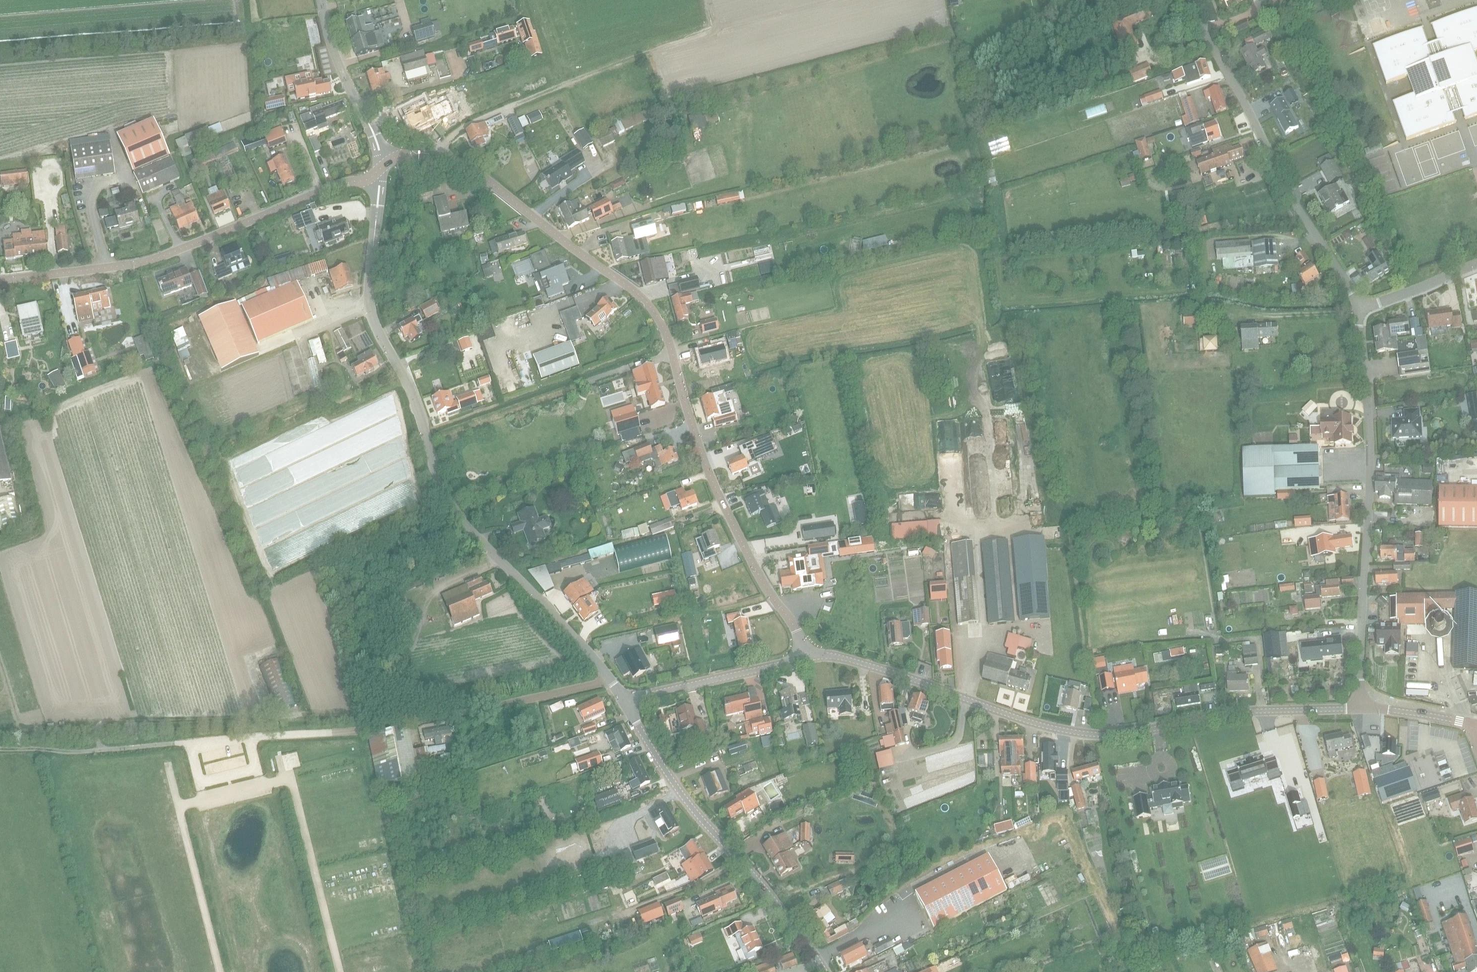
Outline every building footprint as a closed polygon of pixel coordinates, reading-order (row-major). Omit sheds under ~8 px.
[(1131,25),(1157,14),(1153,4),(1111,21),(1124,51),(1139,44),(1131,25)] [(1372,46),(1373,47),(1376,45),(1380,57),(1377,58),(1386,83),(1404,77),(1403,76),(1407,75),(1415,96),(1411,98),(1411,97),(1393,103),(1393,104),(1394,104),(1403,128),(1405,127),(1409,139),(1406,140),(1406,141),(1456,123),(1456,122),(1455,122),(1452,114),(1462,110),(1465,119),(1476,115),(1476,64),(1472,51),(1476,50),(1476,51),(1476,9),(1432,25),(1438,42),(1428,46),(1422,29),(1422,28),(1372,46)] [(348,21),(346,22),(356,56),(379,49),(384,47),(379,32),(374,33),(371,25),(366,27),(362,17),(356,19),(355,14),(347,17),(348,21)] [(411,29),(416,43),(435,37),(433,33),(441,31),(438,21),(431,23),(429,19),(420,21),(422,26),(411,29)] [(1233,26),(1236,32),(1249,25),(1246,20),(1233,26)] [(515,38),(514,35),(520,34),(523,44),(528,42),(532,56),(541,53),(534,32),(531,33),(528,22),(517,25),(517,26),(495,33),(498,43),(515,38)] [(1244,40),(1248,47),(1255,43),(1256,45),(1272,37),(1267,28),(1244,40)] [(481,41),(467,45),(470,54),(483,50),(483,51),(484,51),(499,46),(498,43),(495,33),(489,35),(490,41),(482,44),(481,41)] [(1259,57),(1264,54),(1261,49),(1256,52),(1253,46),(1241,53),(1252,73),(1258,70),(1258,71),(1260,70),(1260,69),(1264,67),(1259,57)] [(423,50),(400,57),(407,81),(427,75),(430,74),(428,68),(428,66),(425,57),(423,50)] [(432,54),(425,57),(428,66),(428,68),(436,66),(432,54)] [(474,57),(468,59),(471,69),(477,67),(474,57)] [(1210,76),(1205,61),(1178,69),(1178,71),(1172,73),(1175,83),(1185,79),(1187,84),(1210,76)] [(1129,71),(1133,82),(1152,74),(1147,64),(1129,71)] [(366,74),(371,92),(388,86),(383,69),(366,74)] [(313,79),(293,83),(297,100),(332,93),(329,81),(323,82),(322,80),(314,82),(313,79)] [(1204,92),(1206,98),(1210,97),(1215,111),(1216,111),(1226,108),(1219,86),(1219,87),(1204,91),(1204,92)] [(1145,96),(1140,97),(1143,106),(1148,104),(1147,103),(1162,97),(1159,90),(1145,95),(1145,96)] [(1292,91),(1284,95),(1290,105),(1298,101),(1292,91)] [(283,96),(264,100),(266,111),(285,107),(283,96)] [(1181,101),(1185,116),(1182,117),(1185,124),(1199,119),(1192,98),(1181,101)] [(1282,99),(1269,106),(1285,134),(1297,127),(1282,99)] [(301,117),(306,132),(318,127),(319,130),(328,127),(325,119),(345,111),(342,102),(321,109),(320,106),(311,109),(312,113),(301,117)] [(425,103),(407,109),(415,134),(450,121),(445,104),(430,110),(427,102),(425,103)] [(535,109),(526,113),(528,119),(538,115),(535,109)] [(612,121),(614,127),(597,135),(603,147),(614,141),(612,137),(624,131),(633,127),(631,122),(636,119),(632,111),(612,121)] [(703,111),(689,115),(692,129),(707,125),(703,111)] [(484,122),(465,131),(470,142),(471,142),(474,141),(477,147),(485,143),(482,137),(487,135),(485,131),(486,130),(487,130),(487,128),(504,121),(502,115),(484,123),(484,122)] [(524,116),(518,118),(522,128),(528,125),(525,117),(524,116)] [(508,121),(515,137),(523,134),(516,117),(508,121)] [(153,120),(137,127),(154,166),(170,158),(166,149),(153,120)] [(1203,123),(1185,129),(1192,148),(1208,142),(1220,138),(1214,122),(1203,126),(1203,123)] [(175,141),(182,157),(192,153),(188,145),(223,131),(220,123),(175,141)] [(122,149),(133,174),(154,166),(137,127),(117,136),(122,149)] [(241,141),(245,152),(267,144),(269,149),(286,142),(280,127),(241,141)] [(583,130),(574,136),(582,150),(592,144),(583,130)] [(109,135),(70,141),(71,147),(72,155),(74,171),(75,179),(115,173),(114,165),(110,141),(109,135)] [(517,138),(520,144),(526,141),(524,135),(517,138)] [(316,136),(309,139),(311,144),(314,153),(322,150),(318,141),(316,136)] [(1145,139),(1135,142),(1141,161),(1151,158),(1147,144),(1156,141),(1154,137),(1146,139),(1145,139)] [(234,142),(197,158),(191,161),(194,168),(237,149),(234,142)] [(1213,156),(1196,162),(1201,176),(1230,166),(1228,161),(1243,155),(1242,153),(1242,151),(1241,151),(1239,146),(1233,148),(1231,143),(1211,150),(1213,156)] [(1373,146),(1364,149),(1366,154),(1375,151),(1383,149),(1382,148),(1381,143),(1373,146)] [(1200,149),(1190,152),(1192,158),(1201,155),(1200,149)] [(562,163),(542,175),(551,189),(558,185),(559,185),(565,181),(564,181),(571,176),(568,172),(584,162),(576,151),(561,161),(562,163)] [(278,173),(282,185),(294,180),(289,166),(284,156),(273,161),(278,173)] [(154,166),(133,174),(142,194),(179,178),(170,158),(154,166)] [(1332,160),(1320,167),(1329,185),(1342,178),(1332,160)] [(0,173),(2,187),(28,184),(27,170),(0,173)] [(993,170),(988,171),(986,172),(987,179),(990,188),(997,186),(993,170)] [(1135,174),(1119,178),(1120,184),(1121,187),(1131,185),(1130,181),(1137,180),(1135,174)] [(399,183),(400,191),(407,189),(405,181),(399,183)] [(416,184),(419,196),(433,193),(430,182),(416,184)] [(1318,194),(1329,213),(1342,206),(1341,206),(1349,202),(1343,192),(1340,193),(1339,191),(1338,192),(1338,191),(1339,191),(1335,185),(1318,194)] [(175,198),(174,198),(178,205),(169,209),(179,230),(199,221),(191,204),(186,206),(179,190),(172,192),(175,198)] [(206,197),(214,215),(230,208),(222,190),(206,197)] [(715,196),(717,205),(739,200),(737,191),(715,196)] [(61,197),(63,204),(70,203),(68,195),(61,197)] [(434,198),(440,230),(446,229),(447,230),(449,229),(449,228),(450,228),(450,230),(468,226),(465,213),(450,216),(445,196),(434,198)] [(595,221),(613,212),(606,199),(584,210),(583,207),(582,207),(578,198),(569,203),(569,202),(559,207),(569,228),(588,218),(586,214),(590,211),(595,221)] [(671,207),(672,214),(686,211),(684,204),(671,207)] [(117,217),(105,220),(108,230),(119,226),(120,228),(139,223),(134,205),(126,207),(127,211),(116,214),(117,217)] [(107,209),(99,211),(101,218),(109,216),(107,209)] [(336,221),(317,228),(319,231),(314,233),(318,243),(322,242),(324,245),(342,238),(342,236),(349,233),(348,231),(351,230),(348,221),(345,222),(344,220),(337,223),(336,221)] [(637,240),(656,235),(652,221),(631,227),(634,237),(611,243),(616,262),(633,257),(630,245),(638,243),(637,240)] [(64,224),(54,225),(58,253),(67,252),(65,229),(64,224)] [(13,240),(3,241),(5,259),(22,258),(22,257),(47,254),(44,233),(32,235),(31,230),(21,231),(21,236),(13,237),(13,240)] [(494,241),(498,252),(511,248),(527,243),(524,233),(516,235),(515,233),(507,235),(507,236),(494,241)] [(1369,237),(1363,241),(1369,251),(1375,247),(1369,237)] [(864,250),(871,248),(869,239),(862,241),(864,250)] [(1275,240),(1252,242),(1253,268),(1262,267),(1267,267),(1274,266),(1277,266),(1277,259),(1276,259),(1275,240)] [(1249,241),(1216,243),(1217,260),(1223,259),(1223,270),(1253,268),(1253,257),(1250,257),(1249,241)] [(226,264),(219,266),(213,268),(217,279),(218,279),(218,280),(232,274),(229,266),(244,260),(253,256),(251,253),(242,256),(238,245),(221,252),(226,264)] [(539,273),(542,280),(540,281),(543,290),(546,290),(548,297),(563,291),(561,286),(568,283),(560,262),(552,265),(553,268),(551,268),(546,255),(544,251),(530,256),(536,270),(538,269),(540,273),(539,273)] [(1377,264),(1363,273),(1370,284),(1390,271),(1378,252),(1371,256),(1377,264)] [(305,253),(293,257),(294,262),(306,258),(305,253)] [(1298,273),(1306,285),(1319,276),(1311,264),(1303,253),(1296,258),(1301,267),(1303,266),(1305,269),(1298,273)] [(267,279),(273,292),(297,282),(327,272),(324,261),(267,279)] [(641,263),(646,285),(656,283),(654,274),(656,273),(655,269),(653,270),(651,261),(641,263)] [(759,264),(761,274),(769,272),(776,271),(774,261),(759,264)] [(490,264),(481,266),(484,275),(484,274),(485,278),(492,275),(491,272),(492,272),(490,264)] [(329,272),(335,291),(353,286),(347,266),(329,272)] [(173,273),(174,276),(159,282),(164,295),(191,285),(185,269),(173,273)] [(191,275),(199,296),(206,293),(199,273),(191,275)] [(679,285),(668,288),(670,297),(700,290),(697,278),(678,283),(679,285)] [(223,282),(215,285),(218,291),(225,288),(223,282)] [(297,282),(273,292),(241,306),(257,343),(313,320),(297,282)] [(72,297),(77,318),(92,314),(91,306),(102,303),(103,308),(110,307),(106,289),(72,297)] [(688,320),(684,304),(692,302),(690,294),(682,296),(682,295),(671,298),(677,322),(688,320)] [(585,318),(594,328),(606,317),(607,318),(617,310),(607,298),(597,307),(598,307),(585,318)] [(419,307),(426,319),(439,312),(432,300),(419,307)] [(235,302),(198,318),(221,372),(258,356),(235,302)] [(20,324),(19,324),(20,327),(21,327),(23,336),(42,332),(36,304),(17,308),(20,324)] [(577,308),(560,314),(570,343),(581,339),(574,322),(581,319),(577,308)] [(1428,317),(1428,319),(1429,328),(1452,325),(1452,327),(1461,326),(1459,312),(1451,313),(1450,309),(1427,312),(1428,317)] [(1184,314),(1184,326),(1199,325),(1198,314),(1184,314)] [(413,319),(398,327),(404,338),(407,337),(410,342),(422,335),(419,330),(416,325),(421,322),(418,316),(413,319)] [(1407,319),(1404,320),(1404,318),(1402,317),(1397,317),(1396,319),(1396,321),(1388,322),(1390,337),(1396,336),(1396,334),(1409,332),(1407,319)] [(1418,318),(1410,319),(1411,329),(1414,329),(1415,337),(1423,336),(1421,328),(1419,328),(1418,318)] [(699,323),(702,333),(718,329),(715,319),(699,323)] [(1258,337),(1278,336),(1277,324),(1241,326),(1241,339),(1242,349),(1249,349),(1259,348),(1258,337)] [(1374,330),(1377,351),(1396,349),(1395,341),(1389,342),(1387,328),(1374,330)] [(334,333),(344,352),(351,348),(341,329),(334,333)] [(1417,352),(1397,355),(1399,368),(1400,367),(1402,376),(1430,372),(1427,350),(1425,336),(1423,336),(1415,337),(1417,352)] [(458,341),(463,352),(472,348),(468,337),(458,341)] [(80,338),(68,342),(73,358),(70,359),(78,381),(78,382),(85,379),(84,376),(82,370),(94,366),(89,353),(85,354),(80,338)] [(308,342),(313,356),(316,355),(319,364),(326,362),(319,338),(308,342)] [(1203,339),(1199,339),(1200,352),(1204,351),(1204,352),(1218,352),(1217,338),(1203,338),(1203,339)] [(18,352),(16,341),(5,344),(7,355),(18,352)] [(575,342),(528,360),(535,378),(582,361),(575,342)] [(713,350),(698,354),(702,367),(726,361),(722,343),(712,346),(713,350)] [(338,355),(337,355),(341,362),(346,360),(341,349),(336,351),(338,355)] [(359,362),(351,366),(357,376),(364,372),(366,375),(373,370),(372,368),(378,365),(370,351),(356,358),(359,362)] [(631,373),(638,395),(646,393),(651,408),(664,404),(652,366),(631,373)] [(62,378),(52,383),(56,390),(66,385),(62,378)] [(712,395),(701,399),(707,420),(714,418),(714,420),(720,418),(732,414),(734,414),(730,402),(727,403),(724,394),(735,391),(735,390),(735,388),(733,384),(732,384),(713,390),(711,391),(712,395)] [(457,401),(454,402),(450,391),(432,398),(433,401),(437,414),(446,411),(447,414),(460,409),(460,411),(477,404),(472,392),(456,399),(457,401)] [(1466,395),(1469,412),(1476,411),(1476,400),(1476,393),(1466,395)] [(1321,419),(1321,436),(1334,435),(1334,444),(1352,444),(1351,416),(1339,417),(1339,410),(1321,411),(1321,419)] [(1392,420),(1393,438),(1421,436),(1420,418),(1419,418),(1418,410),(1404,411),(1405,419),(1392,420)] [(635,414),(613,420),(617,435),(639,428),(635,414)] [(714,420),(713,420),(715,427),(736,421),(734,414),(732,414),(720,418),(714,420)] [(793,414),(791,421),(797,422),(799,416),(793,414)] [(10,480),(0,435),(0,482),(10,480)] [(742,458),(727,464),(732,476),(747,470),(745,465),(751,462),(749,456),(775,445),(770,435),(738,448),(742,458)] [(664,452),(662,453),(660,446),(650,449),(648,444),(633,449),(621,453),(625,463),(636,459),(648,454),(650,458),(653,460),(656,468),(678,460),(673,449),(664,452)] [(1273,448),(1244,449),(1244,469),(1245,490),(1245,495),(1275,494),(1275,490),(1286,490),(1319,489),(1320,489),(1320,484),(1319,449),(1319,447),(1273,448)] [(616,464),(613,469),(619,472),(622,466),(616,464)] [(1423,474),(1433,474),(1433,464),(1423,464),(1423,474)] [(1380,492),(1380,498),(1390,498),(1390,493),(1395,493),(1394,504),(1430,506),(1431,482),(1415,481),(1405,480),(1399,480),(1400,476),(1390,475),(1390,478),(1384,478),(1384,474),(1376,474),(1375,492),(1380,492)] [(1476,527),(1476,487),(1439,486),(1438,527),(1476,527)] [(682,490),(666,496),(671,509),(679,505),(681,510),(696,505),(691,493),(684,495),(682,490)] [(1295,490),(1278,490),(1278,499),(1295,498),(1295,490)] [(762,491),(746,498),(748,502),(758,498),(764,496),(762,491)] [(761,513),(766,527),(776,523),(770,507),(769,508),(764,496),(758,498),(748,502),(746,503),(751,517),(761,513)] [(1327,497),(1327,504),(1332,504),(1332,506),(1335,506),(1336,521),(1349,521),(1348,496),(1327,497)] [(21,526),(14,497),(0,501),(0,531),(21,526)] [(518,517),(520,523),(512,526),(514,534),(523,531),(527,543),(536,540),(536,542),(545,539),(541,530),(548,528),(544,518),(538,520),(534,509),(525,512),(526,514),(518,517)] [(1411,516),(1410,526),(1432,528),(1433,517),(1411,516)] [(649,526),(652,535),(675,526),(672,518),(649,526)] [(833,523),(802,527),(804,541),(835,536),(833,527),(833,523)] [(891,525),(892,539),(918,537),(917,523),(891,525)] [(635,537),(640,536),(649,533),(646,525),(637,527),(637,528),(633,529),(635,537)] [(701,538),(695,541),(701,556),(703,561),(716,556),(714,548),(719,546),(713,533),(701,538)] [(1332,536),(1308,540),(1310,556),(1314,556),(1315,563),(1325,562),(1324,554),(1335,553),(1334,550),(1353,547),(1351,536),(1346,536),(1345,533),(1340,534),(1341,535),(1338,535),(1339,537),(1333,538),(1332,536)] [(1423,547),(1422,533),(1415,534),(1415,547),(1423,547)] [(613,548),(619,572),(671,558),(665,534),(613,548)] [(1043,538),(1012,540),(1019,620),(1050,618),(1043,538)] [(847,541),(838,542),(838,547),(840,558),(861,554),(860,548),(859,539),(847,541)] [(982,542),(989,625),(1004,624),(1014,623),(1007,540),(982,542)] [(951,544),(954,580),(958,624),(978,623),(971,542),(951,544)] [(1389,547),(1381,547),(1381,559),(1395,559),(1395,562),(1404,562),(1404,561),(1414,561),(1414,550),(1404,551),(1404,547),(1396,547),(1396,543),(1395,542),(1391,542),(1389,543),(1389,547)] [(827,544),(807,547),(809,557),(822,555),(828,554),(827,544)] [(926,547),(922,554),(931,559),(935,552),(926,547)] [(682,554),(687,577),(696,575),(691,552),(682,554)] [(561,569),(591,560),(589,554),(545,567),(528,572),(545,593),(553,588),(548,575),(561,571),(561,569)] [(790,572),(780,574),(782,587),(792,586),(793,591),(823,587),(822,582),(826,581),(825,574),(824,574),(824,571),(809,573),(807,557),(789,559),(790,572)] [(1375,574),(1376,584),(1397,584),(1397,573),(1375,574)] [(441,596),(454,626),(479,615),(474,601),(492,593),(487,582),(482,585),(479,577),(465,583),(466,585),(441,596)] [(598,611),(587,596),(593,592),(583,578),(562,594),(568,601),(583,621),(598,611)] [(1326,586),(1316,587),(1316,596),(1304,598),(1305,610),(1321,609),(1320,597),(1322,597),(1322,598),(1340,596),(1338,580),(1326,581),(1326,586)] [(945,582),(930,584),(930,593),(946,592),(945,582)] [(1304,585),(1305,594),(1312,593),(1311,584),(1311,583),(1304,584),(1304,585)] [(1294,584),(1280,586),(1281,593),(1295,592),(1294,585),(1294,584)] [(675,591),(660,594),(662,604),(677,601),(675,591)] [(1396,595),(1397,621),(1398,621),(1398,625),(1402,625),(1425,625),(1425,614),(1445,613),(1445,610),(1456,610),(1453,668),(1460,669),(1476,669),(1476,596),(1456,595),(1456,596),(1396,595)] [(1380,597),(1376,602),(1382,608),(1387,603),(1380,597)] [(913,611),(914,619),(921,618),(921,625),(929,625),(928,610),(927,610),(913,611)] [(738,615),(726,617),(727,624),(733,623),(739,649),(751,647),(746,620),(739,621),(738,615)] [(1432,625),(1432,626),(1432,628),(1432,629),(1433,631),(1434,632),(1435,633),(1436,634),(1439,635),(1440,635),(1441,635),(1443,634),(1444,634),(1446,632),(1447,631),(1447,630),(1448,628),(1448,626),(1447,624),(1447,623),(1446,622),(1445,621),(1444,620),(1443,619),(1442,619),(1440,619),(1439,619),(1437,619),(1436,619),(1435,620),(1434,621),(1433,622),(1432,623),(1432,625)] [(888,625),(890,647),(903,645),(902,640),(907,639),(910,636),(909,623),(901,623),(901,624),(888,625)] [(676,625),(654,630),(658,646),(671,643),(673,647),(680,646),(679,640),(676,625)] [(1385,654),(1399,655),(1399,647),(1401,647),(1401,645),(1402,645),(1402,625),(1398,625),(1377,625),(1377,646),(1385,646),(1385,654)] [(949,632),(936,633),(937,653),(938,661),(940,661),(941,668),(952,668),(949,632)] [(1008,633),(1004,648),(1008,649),(1007,655),(1015,657),(1017,648),(1029,651),(1032,640),(1020,637),(1008,633)] [(1276,634),(1264,635),(1267,659),(1288,657),(1285,633),(1276,634)] [(1321,645),(1301,647),(1303,662),(1322,661),(1321,658),(1343,656),(1341,641),(1341,637),(1332,638),(1333,642),(1321,643),(1321,645)] [(1242,647),(1245,666),(1258,664),(1255,645),(1250,646),(1242,647)] [(640,648),(615,661),(624,677),(630,673),(632,679),(645,672),(638,659),(644,656),(640,648)] [(983,680),(1018,688),(1021,677),(1020,677),(1020,673),(1011,670),(1014,661),(989,655),(983,680)] [(259,667),(277,713),(298,705),(280,659),(259,667)] [(1093,661),(1095,669),(1105,667),(1104,659),(1093,661)] [(1115,675),(1112,676),(1111,675),(1100,678),(1102,691),(1114,689),(1114,688),(1118,688),(1118,691),(1132,688),(1131,686),(1148,683),(1145,669),(1134,672),(1133,665),(1114,669),(1115,675)] [(1228,666),(1228,673),(1228,692),(1247,691),(1247,677),(1236,677),(1236,673),(1235,673),(1235,666),(1228,666)] [(1021,677),(1018,688),(1028,691),(1031,679),(1025,677),(1027,671),(1021,669),(1020,673),(1020,677),(1021,677)] [(1073,689),(1072,694),(1068,693),(1065,709),(1077,711),(1081,696),(1079,695),(1081,684),(1070,682),(1069,688),(1073,689)] [(1201,685),(1202,691),(1214,689),(1213,683),(1201,685)] [(1175,697),(1177,708),(1200,704),(1197,685),(1190,686),(1191,692),(1187,693),(1187,695),(1175,697)] [(879,689),(880,711),(894,710),(892,688),(879,689)] [(794,690),(780,693),(784,710),(781,711),(783,719),(799,715),(800,723),(806,721),(803,707),(798,708),(794,690)] [(827,693),(828,709),(840,708),(841,715),(852,714),(851,707),(852,707),(851,692),(827,693)] [(724,707),(724,709),(725,708),(726,715),(744,711),(746,720),(761,717),(757,698),(748,701),(747,695),(725,700),(726,707),(724,707)] [(925,705),(926,700),(914,696),(908,712),(913,713),(911,720),(922,724),(928,706),(925,705)] [(900,697),(897,706),(898,710),(902,726),(907,725),(903,705),(905,699),(900,697)] [(578,708),(581,717),(586,715),(588,720),(604,712),(598,699),(578,708)] [(1084,711),(1090,712),(1092,701),(1086,699),(1084,711)] [(683,709),(677,711),(681,731),(691,728),(695,745),(707,743),(702,722),(695,723),(691,708),(689,708),(689,707),(683,708),(683,709)] [(902,726),(898,710),(888,713),(891,724),(885,726),(887,735),(891,734),(892,735),(882,737),(883,740),(879,741),(880,747),(884,746),(885,749),(906,744),(903,732),(902,726)] [(747,735),(758,733),(759,735),(771,733),(768,718),(744,723),(747,735)] [(582,728),(584,735),(596,731),(593,724),(582,728)] [(815,724),(803,727),(808,746),(819,744),(815,724)] [(423,732),(425,739),(433,738),(435,746),(442,745),(440,736),(451,734),(450,726),(423,732)] [(368,735),(379,784),(417,776),(416,771),(431,768),(427,749),(412,751),(407,727),(368,735)] [(621,727),(605,735),(609,744),(614,755),(631,747),(621,727)] [(1325,737),(1328,752),(1329,758),(1336,757),(1335,751),(1352,747),(1350,735),(1343,737),(1343,734),(1325,737)] [(1361,736),(1365,748),(1371,746),(1369,739),(1368,736),(1367,734),(1361,736)] [(1013,776),(1012,738),(1000,738),(1000,757),(1002,757),(1002,777),(1013,776)] [(1024,738),(1012,738),(1013,776),(1021,776),(1021,773),(1021,764),(1017,764),(1017,756),(1024,756),(1024,738)] [(1376,755),(1376,760),(1382,761),(1381,767),(1394,762),(1397,759),(1397,757),(1398,757),(1399,749),(1395,748),(1396,741),(1383,740),(1382,755),(1376,755)] [(745,742),(728,748),(730,756),(747,750),(745,742)] [(452,745),(444,746),(445,753),(453,752),(452,745)] [(1046,747),(1042,747),(1042,774),(1050,774),(1050,780),(1058,780),(1058,791),(1067,791),(1067,772),(1058,772),(1056,772),(1055,765),(1057,765),(1057,755),(1055,755),(1055,746),(1054,747),(1054,745),(1046,745),(1046,747)] [(875,754),(877,763),(892,760),(890,750),(875,754)] [(598,753),(574,761),(578,772),(602,764),(598,753)] [(1238,770),(1227,773),(1233,792),(1244,789),(1242,782),(1267,774),(1269,781),(1281,777),(1275,758),(1264,762),(1263,757),(1253,760),(1246,762),(1236,765),(1238,770)] [(638,759),(628,764),(636,780),(629,783),(632,790),(639,787),(649,782),(638,759)] [(742,766),(745,773),(758,769),(755,761),(742,766)] [(1374,762),(1369,763),(1371,767),(1372,771),(1375,770),(1379,769),(1378,765),(1376,765),(1374,762)] [(1372,771),(1371,772),(1382,803),(1417,792),(1409,768),(1407,769),(1405,763),(1396,766),(1393,767),(1392,765),(1390,765),(1379,769),(1375,770),(1372,771)] [(1025,775),(1023,775),(1023,784),(1026,784),(1026,785),(1036,784),(1036,764),(1025,764),(1025,775)] [(1072,771),(1075,782),(1080,780),(1083,779),(1101,775),(1098,765),(1072,771)] [(702,779),(710,797),(727,790),(720,771),(702,779)] [(1365,771),(1353,774),(1359,797),(1370,795),(1365,771)] [(1324,780),(1314,782),(1317,800),(1327,798),(1324,780)] [(1133,798),(1137,819),(1141,818),(1150,816),(1149,809),(1150,809),(1149,809),(1163,807),(1164,815),(1171,814),(1173,814),(1172,809),(1173,809),(1172,809),(1183,807),(1182,803),(1183,803),(1190,802),(1187,787),(1179,788),(1179,784),(1171,785),(1168,785),(1168,784),(1159,786),(1159,787),(1151,788),(1152,796),(1147,797),(1147,795),(1133,798)] [(1071,787),(1077,808),(1077,810),(1086,807),(1085,805),(1080,785),(1071,787)] [(615,790),(593,798),(598,809),(619,801),(615,790)] [(737,800),(723,808),(730,820),(744,811),(746,815),(759,806),(749,790),(744,793),(735,798),(737,800)] [(1297,793),(1286,796),(1293,819),(1310,814),(1307,801),(1301,803),(1297,793)] [(1430,793),(1423,796),(1425,804),(1433,801),(1430,793)] [(1452,811),(1460,808),(1465,823),(1476,819),(1476,813),(1472,798),(1466,800),(1464,794),(1448,799),(1452,811)] [(781,802),(770,806),(772,812),(784,808),(781,802)] [(665,805),(650,813),(655,822),(660,818),(665,826),(659,829),(663,836),(669,833),(678,827),(665,805)] [(1085,812),(1089,825),(1095,824),(1091,811),(1085,812)] [(1029,817),(1016,824),(1018,828),(1031,822),(1029,817)] [(995,827),(997,833),(1014,829),(1011,821),(995,826),(995,827)] [(801,825),(800,843),(809,843),(810,825),(801,825)] [(784,833),(762,846),(781,877),(792,870),(787,862),(791,859),(787,852),(793,848),(784,833)] [(1474,852),(1470,839),(1454,845),(1458,857),(1474,852)] [(653,841),(632,849),(636,862),(658,853),(653,841)] [(695,841),(678,851),(686,864),(682,867),(692,883),(713,871),(695,841)] [(854,855),(836,855),(836,864),(854,864),(854,855)] [(915,892),(934,929),(1007,891),(988,855),(915,892)] [(1115,864),(1121,870),(1126,865),(1119,859),(1115,864)] [(596,860),(586,863),(589,872),(590,874),(600,871),(599,869),(596,860)] [(610,862),(600,865),(601,869),(602,872),(611,870),(612,869),(610,862)] [(838,882),(827,887),(831,896),(843,891),(838,882)] [(696,905),(702,918),(722,909),(721,905),(737,898),(731,886),(715,893),(716,896),(696,905)] [(663,905),(668,917),(683,911),(678,898),(663,905)] [(1416,904),(1426,933),(1435,930),(1426,901),(1416,904)] [(658,903),(638,912),(643,924),(664,916),(658,903)] [(816,911),(807,918),(821,936),(822,936),(828,943),(838,939),(836,934),(830,938),(827,932),(830,929),(827,925),(835,919),(830,914),(831,913),(825,905),(817,911),(816,911)] [(1454,971),(1467,967),(1468,971),(1476,971),(1476,948),(1466,915),(1442,923),(1456,965),(1453,965),(1454,971)] [(1290,919),(1282,922),(1284,931),(1293,928),(1290,919)] [(740,923),(724,930),(728,938),(735,935),(746,960),(756,956),(754,952),(762,948),(753,927),(744,931),(740,923)] [(834,931),(838,939),(849,933),(845,925),(834,931)] [(1266,926),(1254,930),(1257,938),(1268,935),(1266,926)] [(580,932),(548,942),(551,952),(583,941),(580,932)] [(873,947),(877,954),(894,946),(890,938),(873,947)] [(1212,940),(1188,947),(1190,955),(1214,948),(1212,940)] [(892,949),(896,956),(912,947),(909,942),(903,945),(902,944),(892,949)] [(1258,971),(1273,971),(1277,970),(1266,943),(1249,950),(1258,971)] [(839,953),(846,967),(866,957),(859,944),(839,953)] [(1174,951),(1176,959),(1177,958),(1190,955),(1188,947),(1179,949),(1174,951)] [(749,971),(775,971),(773,965),(780,963),(783,970),(797,965),(792,953),(779,958),(748,970),(749,971)] [(1329,957),(1330,961),(1342,958),(1343,962),(1350,960),(1347,954),(1341,956),(1340,953),(1329,957)]
